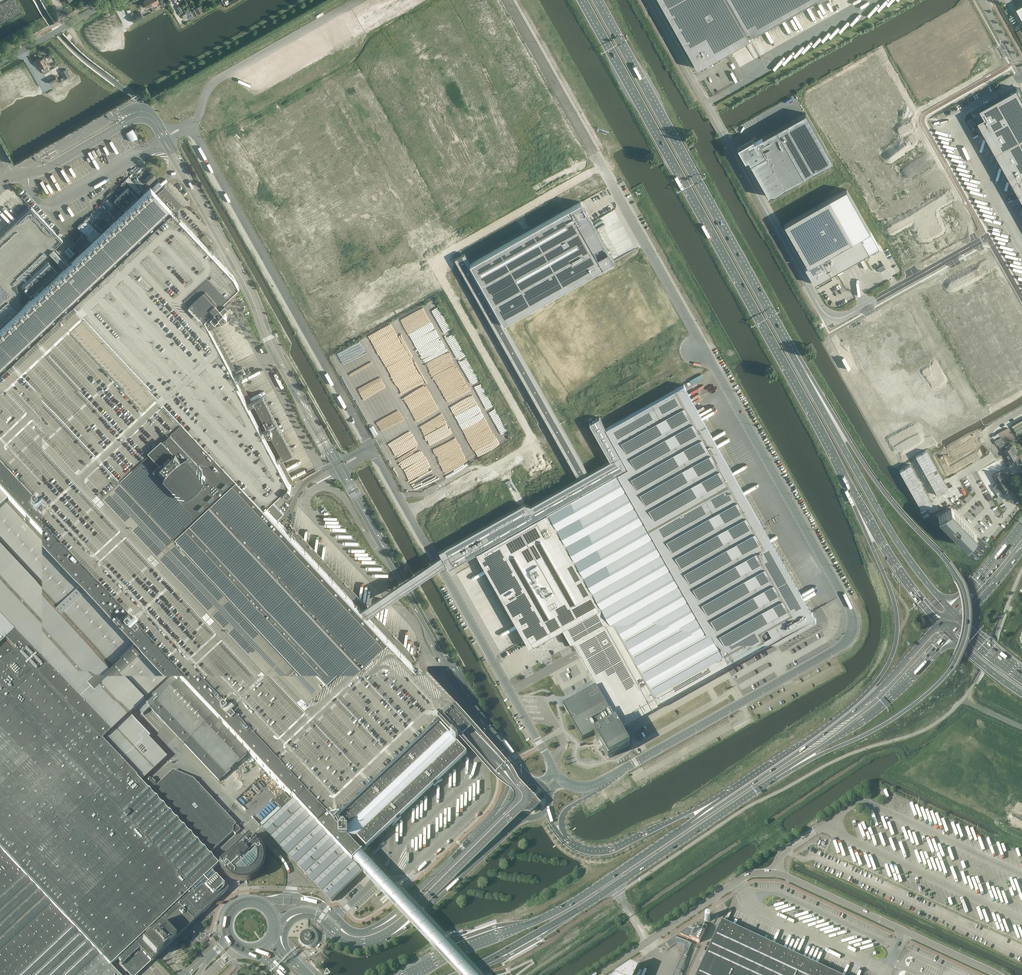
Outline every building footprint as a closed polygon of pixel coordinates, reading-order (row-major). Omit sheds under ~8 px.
[(151,0),(144,0),(143,0),(147,8),(151,6),(152,8),(153,11),(156,10),(151,0)] [(156,3),(159,1),(158,0),(151,0),(156,10),(158,8),(156,3)] [(819,0),(659,0),(692,58),(693,58),(695,62),(694,63),(697,68),(745,42),(750,39),(748,36),(752,34),(753,37),(819,0)] [(201,6),(195,9),(198,13),(199,14),(204,11),(201,6)] [(143,17),(140,11),(134,15),(130,17),(133,22),(143,17)] [(0,22),(11,18),(9,12),(0,16),(0,21),(0,22)] [(43,71),(44,73),(49,71),(48,68),(49,68),(43,57),(41,59),(40,59),(38,60),(37,61),(43,71)] [(69,67),(48,79),(52,87),(73,75),(69,67)] [(973,112),(1021,199),(1021,97),(1016,88),(973,112)] [(753,139),(738,147),(745,160),(748,159),(770,197),(770,196),(833,161),(806,113),(758,140),(757,140),(754,142),(753,139)] [(133,128),(126,131),(130,141),(138,137),(133,128)] [(142,178),(148,184),(155,177),(150,171),(142,178)] [(594,176),(588,178),(593,187),(599,184),(594,176)] [(117,959),(211,871),(218,865),(208,854),(233,831),(242,842),(247,837),(235,824),(193,779),(172,771),(155,787),(155,786),(155,785),(155,784),(155,783),(153,781),(151,779),(150,779),(149,778),(148,779),(142,784),(140,782),(167,757),(148,738),(153,734),(135,714),(138,711),(146,704),(223,785),(226,783),(232,789),(235,785),(263,815),(268,811),(274,818),(272,820),(269,816),(264,820),(267,824),(263,828),(296,863),(296,869),(300,869),(300,874),(305,874),(304,878),(309,878),(308,883),(313,883),(313,887),(319,888),(332,901),(361,874),(351,863),(352,862),(353,861),(358,856),(363,852),(392,825),(393,826),(398,822),(401,819),(400,818),(433,786),(435,787),(438,784),(437,783),(467,755),(465,748),(459,740),(461,738),(460,714),(456,709),(413,663),(417,659),(417,657),(374,612),(368,605),(293,526),(290,531),(278,519),(288,509),(290,503),(287,501),(285,506),(281,510),(270,499),(282,488),(284,490),(285,489),(288,491),(293,487),(289,483),(290,482),(293,480),(282,458),(293,452),(263,394),(252,400),(240,378),(246,375),(242,367),(236,369),(211,322),(214,321),(213,317),(218,313),(220,316),(226,311),(221,307),(226,302),(223,299),(222,298),(235,286),(232,275),(173,212),(182,204),(165,185),(164,186),(158,180),(151,187),(150,186),(100,233),(87,218),(77,227),(91,242),(21,307),(19,292),(17,290),(16,284),(63,240),(60,237),(62,235),(59,232),(57,234),(31,207),(30,208),(28,206),(17,216),(19,218),(18,220),(16,218),(5,227),(7,229),(5,231),(3,229),(0,232),(0,974),(119,974),(110,966),(112,964),(117,959)] [(123,209),(136,196),(128,187),(114,200),(123,209)] [(869,252),(860,236),(854,240),(830,198),(784,224),(808,266),(805,267),(814,283),(817,282),(819,285),(833,277),(831,274),(863,256),(869,252)] [(580,200),(470,261),(503,321),(613,259),(580,200)] [(503,321),(470,261),(465,253),(455,259),(578,479),(588,473),(503,321)] [(30,295),(57,270),(48,261),(22,285),(30,295)] [(811,612),(692,400),(686,389),(684,384),(606,428),(628,467),(618,473),(728,669),(728,670),(777,642),(776,642),(779,640),(779,641),(779,640),(781,639),(781,640),(781,639),(814,620),(814,621),(816,620),(812,612),(811,612)] [(547,513),(618,473),(628,467),(606,428),(600,417),(596,419),(597,419),(593,421),(589,423),(610,460),(588,473),(578,479),(531,505),(524,503),(439,551),(440,552),(441,552),(443,555),(442,556),(446,563),(449,568),(477,553),(547,513)] [(1016,433),(1021,430),(1021,420),(1012,426),(1016,433)] [(1005,444),(1002,439),(1001,437),(996,440),(994,441),(997,445),(999,444),(1000,447),(1005,444)] [(1013,452),(1016,450),(1013,445),(1010,446),(1011,447),(1004,451),(1010,461),(1017,457),(1014,453),(1013,452)] [(926,450),(916,456),(917,458),(938,495),(948,489),(943,481),(926,450)] [(904,468),(900,470),(922,510),(925,508),(932,504),(910,464),(904,468)] [(1001,471),(993,476),(998,484),(993,487),(996,492),(996,493),(1001,490),(1002,491),(1002,492),(1003,493),(1007,491),(1007,489),(1010,487),(1005,478),(1001,471)] [(728,669),(618,473),(547,513),(600,607),(563,628),(596,686),(620,730),(657,709),(728,669)] [(967,484),(970,493),(975,491),(972,482),(967,484)] [(951,509),(938,516),(967,546),(976,535),(976,534),(954,512),(951,509)] [(600,607),(547,513),(477,553),(529,647),(563,628),(600,607)] [(446,563),(442,556),(368,605),(374,612),(446,563)] [(570,679),(567,681),(567,692),(585,683),(581,683),(580,681),(582,680),(579,680),(577,681),(575,676),(575,682),(573,683),(573,679),(570,679)] [(596,686),(562,705),(566,711),(567,713),(582,740),(594,733),(597,739),(608,758),(616,754),(629,746),(620,730),(596,686)] [(479,854),(488,846),(493,841),(501,833),(494,825),(493,824),(488,829),(486,831),(475,841),(471,845),(479,854)] [(247,837),(242,842),(218,865),(229,877),(258,849),(247,837)] [(374,855),(385,844),(384,842),(372,854),(374,855)] [(368,877),(460,974),(477,974),(452,948),(394,887),(372,863),(363,852),(358,856),(353,861),(368,877)] [(472,861),(464,852),(446,868),(454,878),(472,861)] [(117,959),(121,963),(120,964),(119,965),(129,974),(137,974),(194,922),(216,901),(228,890),(228,889),(216,877),(216,876),(211,871),(117,959)] [(721,922),(696,974),(835,974),(721,922)] [(699,943),(707,926),(700,923),(697,929),(696,928),(694,931),(688,928),(680,934),(699,943)] [(314,942),(315,942),(315,941),(315,940),(315,939),(315,938),(315,937),(315,936),(315,935),(314,934),(314,933),(313,933),(312,932),(311,932),(311,931),(310,931),(309,931),(308,931),(307,931),(306,931),(305,932),(304,932),(303,933),(303,934),(302,934),(302,935),(301,936),(301,937),(301,938),(301,939),(301,940),(301,941),(302,941),(302,942),(302,943),(303,943),(303,944),(304,944),(304,945),(305,945),(306,945),(307,946),(308,946),(309,946),(310,945),(311,945),(312,945),(312,944),(313,944),(313,943),(314,943),(314,942)] [(638,970),(630,966),(617,974),(635,974),(638,970)]
